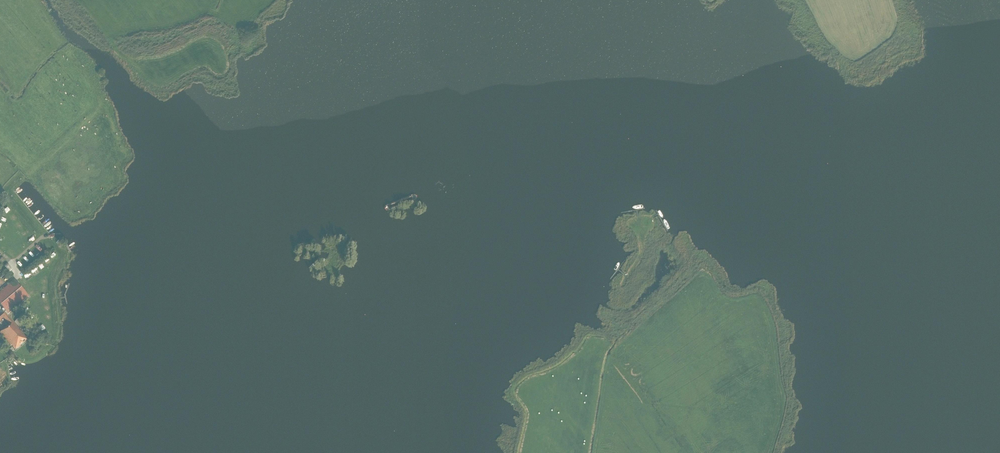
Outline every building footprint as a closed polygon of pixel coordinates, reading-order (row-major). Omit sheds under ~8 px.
[(55,251),(50,255),(54,260),(59,256),(55,251)] [(8,316),(10,314),(9,313),(28,297),(14,280),(0,293),(0,305),(6,312),(0,316),(0,324),(4,329),(3,329),(4,330),(0,333),(11,346),(12,345),(16,350),(28,339),(8,316)] [(20,329),(27,323),(21,316),(14,322),(20,329)] [(31,337),(34,334),(28,327),(25,329),(31,337)]
